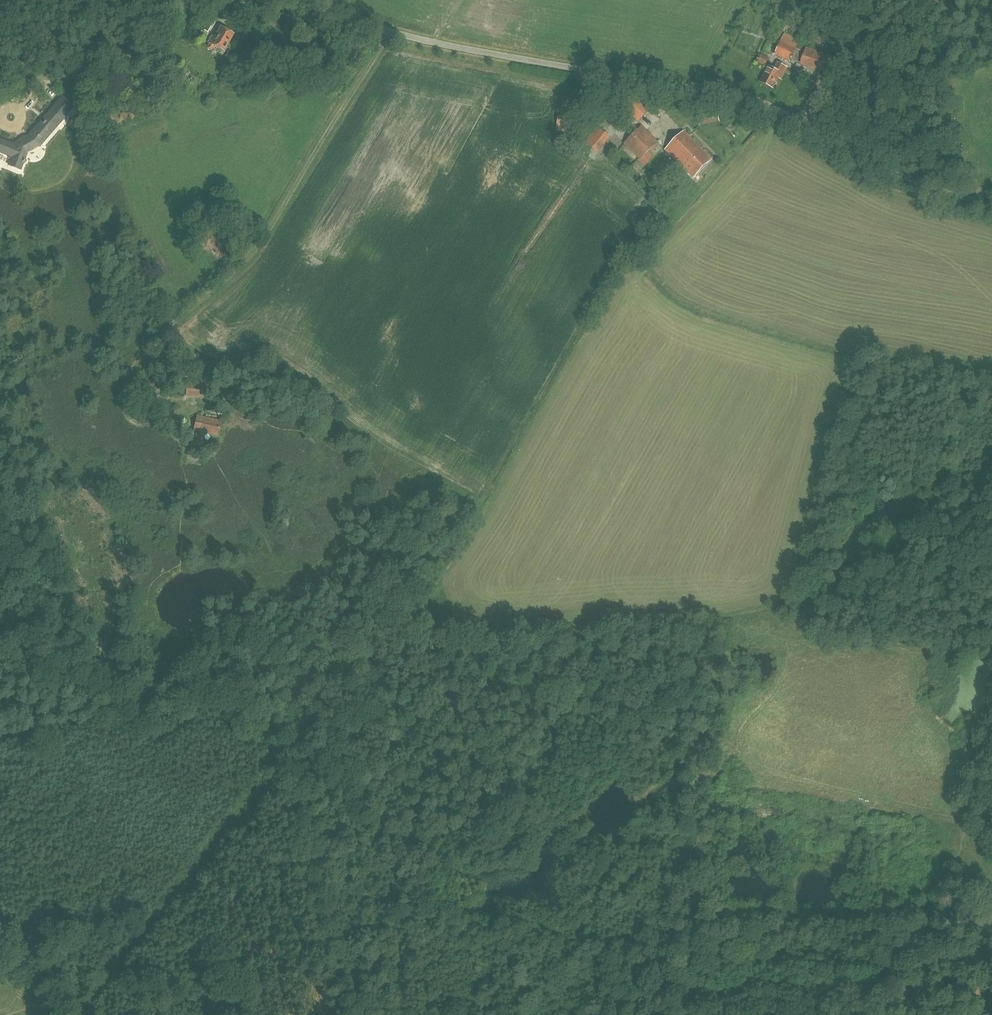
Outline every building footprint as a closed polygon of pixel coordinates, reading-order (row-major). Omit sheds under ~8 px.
[(231,34),(226,31),(225,33),(224,32),(222,36),(218,34),(216,38),(213,36),(206,48),(211,51),(215,44),(224,49),(231,36),(230,36),(231,34)] [(790,62),(791,58),(798,61),(802,51),(795,47),(799,38),(784,32),(774,55),(790,62)] [(806,47),(800,64),(828,73),(834,57),(806,47)] [(105,58),(94,51),(87,61),(97,69),(105,58)] [(764,66),(769,58),(762,54),(757,63),(764,66)] [(786,67),(777,62),(773,69),(769,66),(761,81),(773,88),(778,77),(781,79),(786,67)] [(638,123),(651,109),(633,92),(620,106),(638,123)] [(26,154),(40,145),(73,106),(62,96),(28,136),(14,144),(0,139),(0,152),(12,157),(9,165),(20,170),(26,154)] [(657,142),(642,126),(627,140),(628,141),(626,144),(640,159),(639,160),(645,166),(653,158),(647,152),(657,142)] [(712,159),(684,130),(664,149),(693,178),(712,159)] [(189,453),(201,455),(205,432),(219,435),(222,420),(196,415),(193,431),(196,432),(195,440),(191,440),(189,453)]
